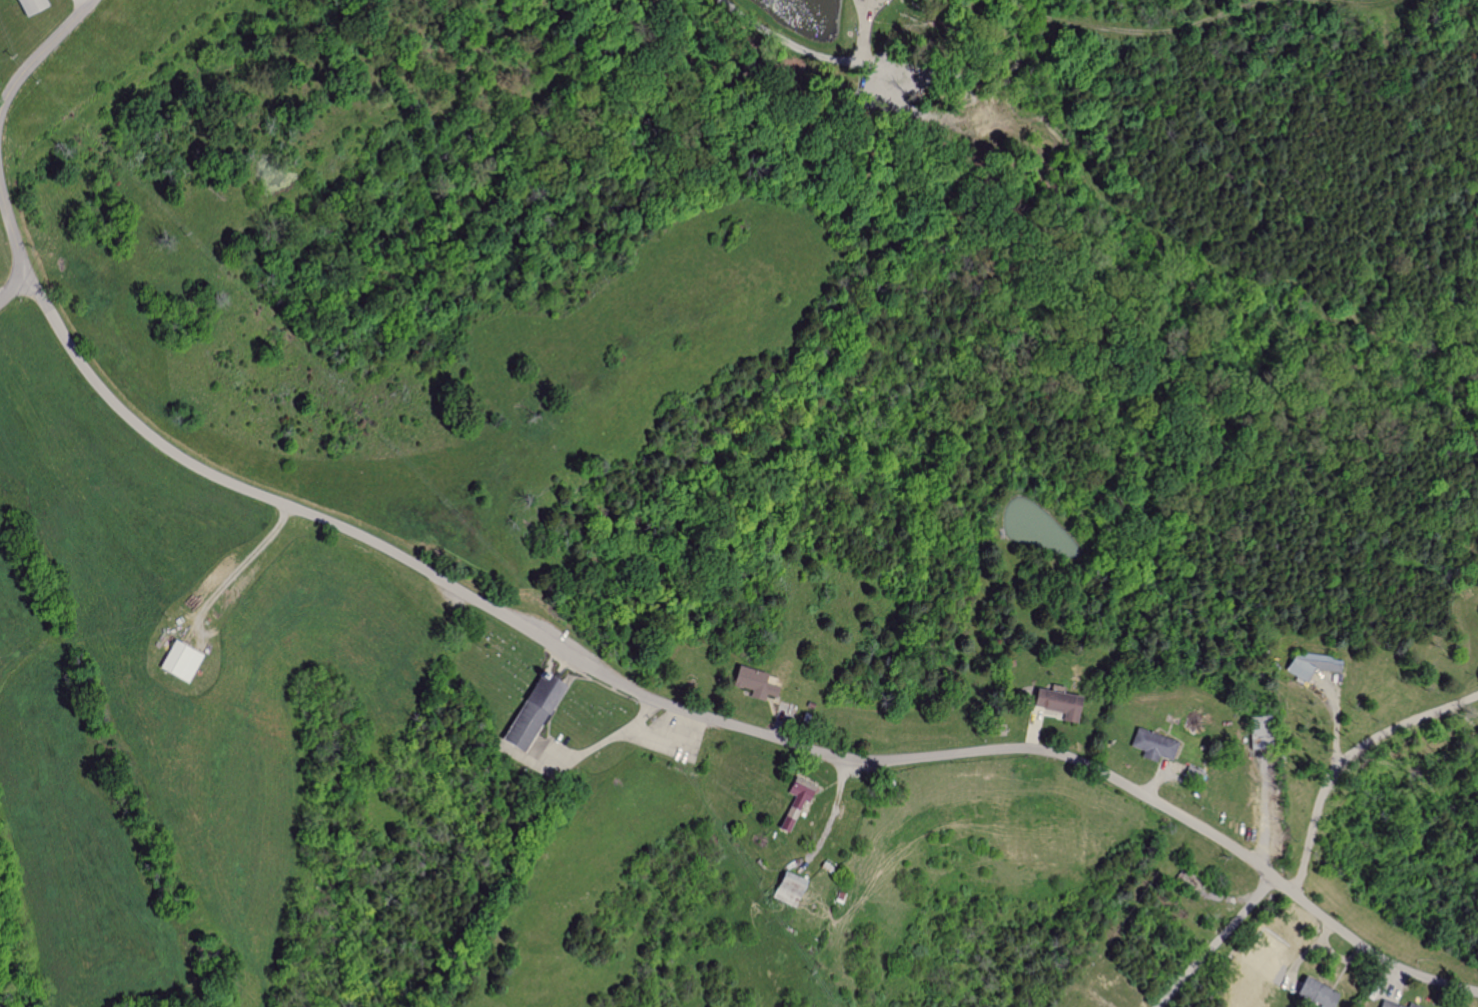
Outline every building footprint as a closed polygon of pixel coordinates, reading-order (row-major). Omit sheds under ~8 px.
[(16,15),(39,6),(36,0),(10,0),(16,15)] [(155,669),(187,684),(201,655),(168,640),(155,669)] [(1284,675),(1305,676),(1306,669),(1335,672),(1336,658),(1286,654),(1284,675)] [(728,685),(749,690),(747,697),(762,701),(763,695),(772,697),(775,686),(765,683),(767,674),(733,665),(728,685)] [(518,754),(557,688),(539,677),(534,686),(529,683),(495,740),(518,754)] [(1059,712),(1058,721),(1075,724),(1079,697),(1028,689),(1026,707),(1059,712)] [(1245,718),(1248,745),(1259,744),(1255,717),(1245,718)] [(1168,760),(1174,742),(1132,727),(1126,746),(1139,750),(1137,757),(1152,762),(1154,756),(1168,760)] [(815,788),(791,777),(784,793),(791,796),(776,829),(788,834),(799,810),(797,809),(802,799),(809,802),(815,788)] [(796,897),(801,878),(777,872),(772,892),(796,897)] [(1318,1006),(1330,1006),(1336,994),(1299,977),(1291,994),(1318,1006)]
